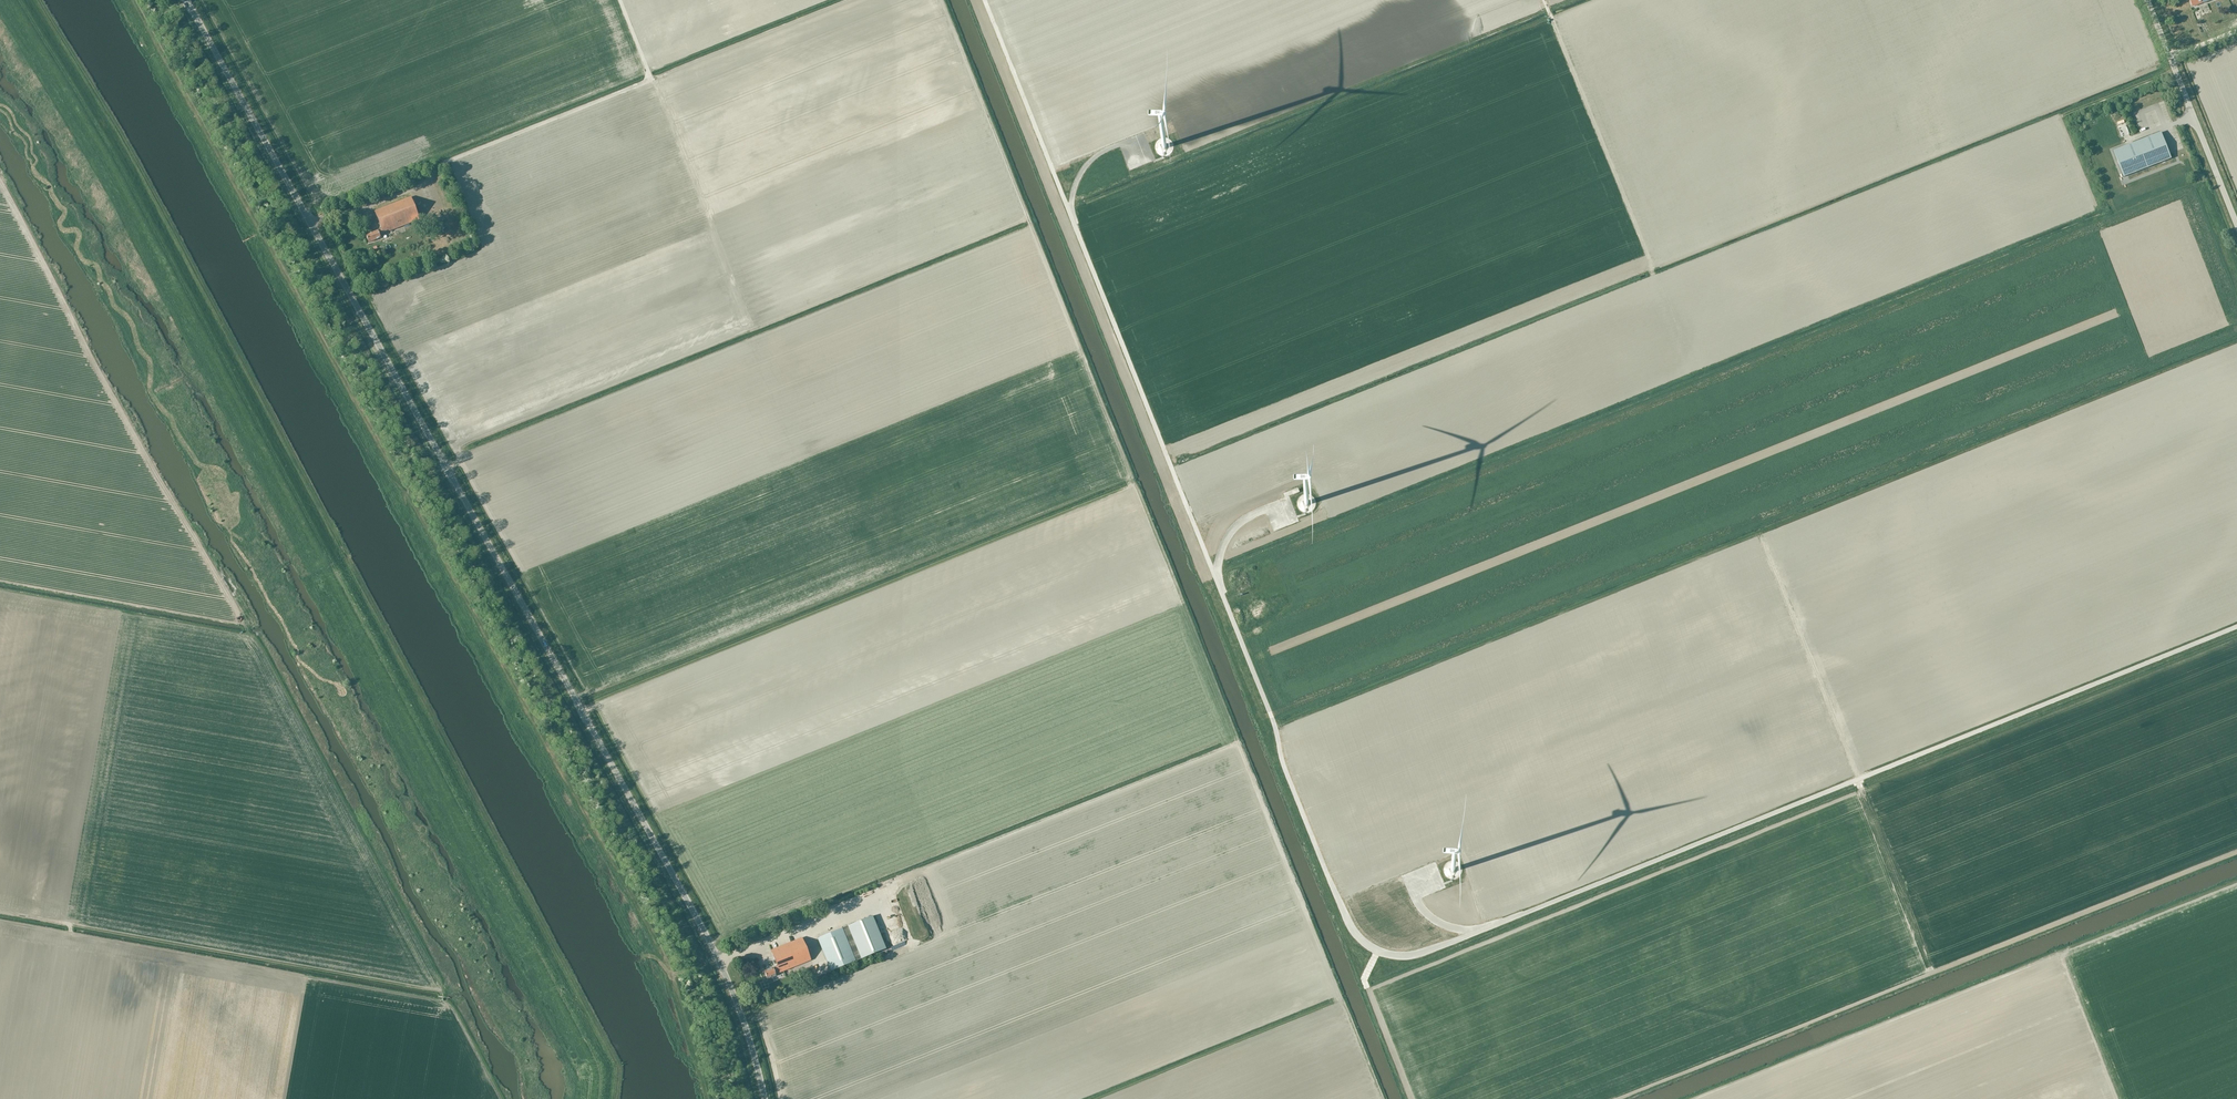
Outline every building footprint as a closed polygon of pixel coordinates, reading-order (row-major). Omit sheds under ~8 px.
[(2171,158),(2161,133),(2114,151),(2124,177),(2171,158)] [(380,235),(420,219),(411,197),(374,212),(381,230),(366,236),(369,243),(381,238),(380,235)] [(607,216),(612,208),(601,202),(596,212),(598,214),(596,217),(606,222),(608,217),(607,216)] [(872,916),(848,926),(861,959),(886,949),(872,916)] [(843,928),(817,939),(830,971),(856,961),(843,928)] [(779,973),(811,960),(802,938),(770,951),(777,966),(773,968),(764,971),(767,979),(776,975),(776,974),(779,973)]
